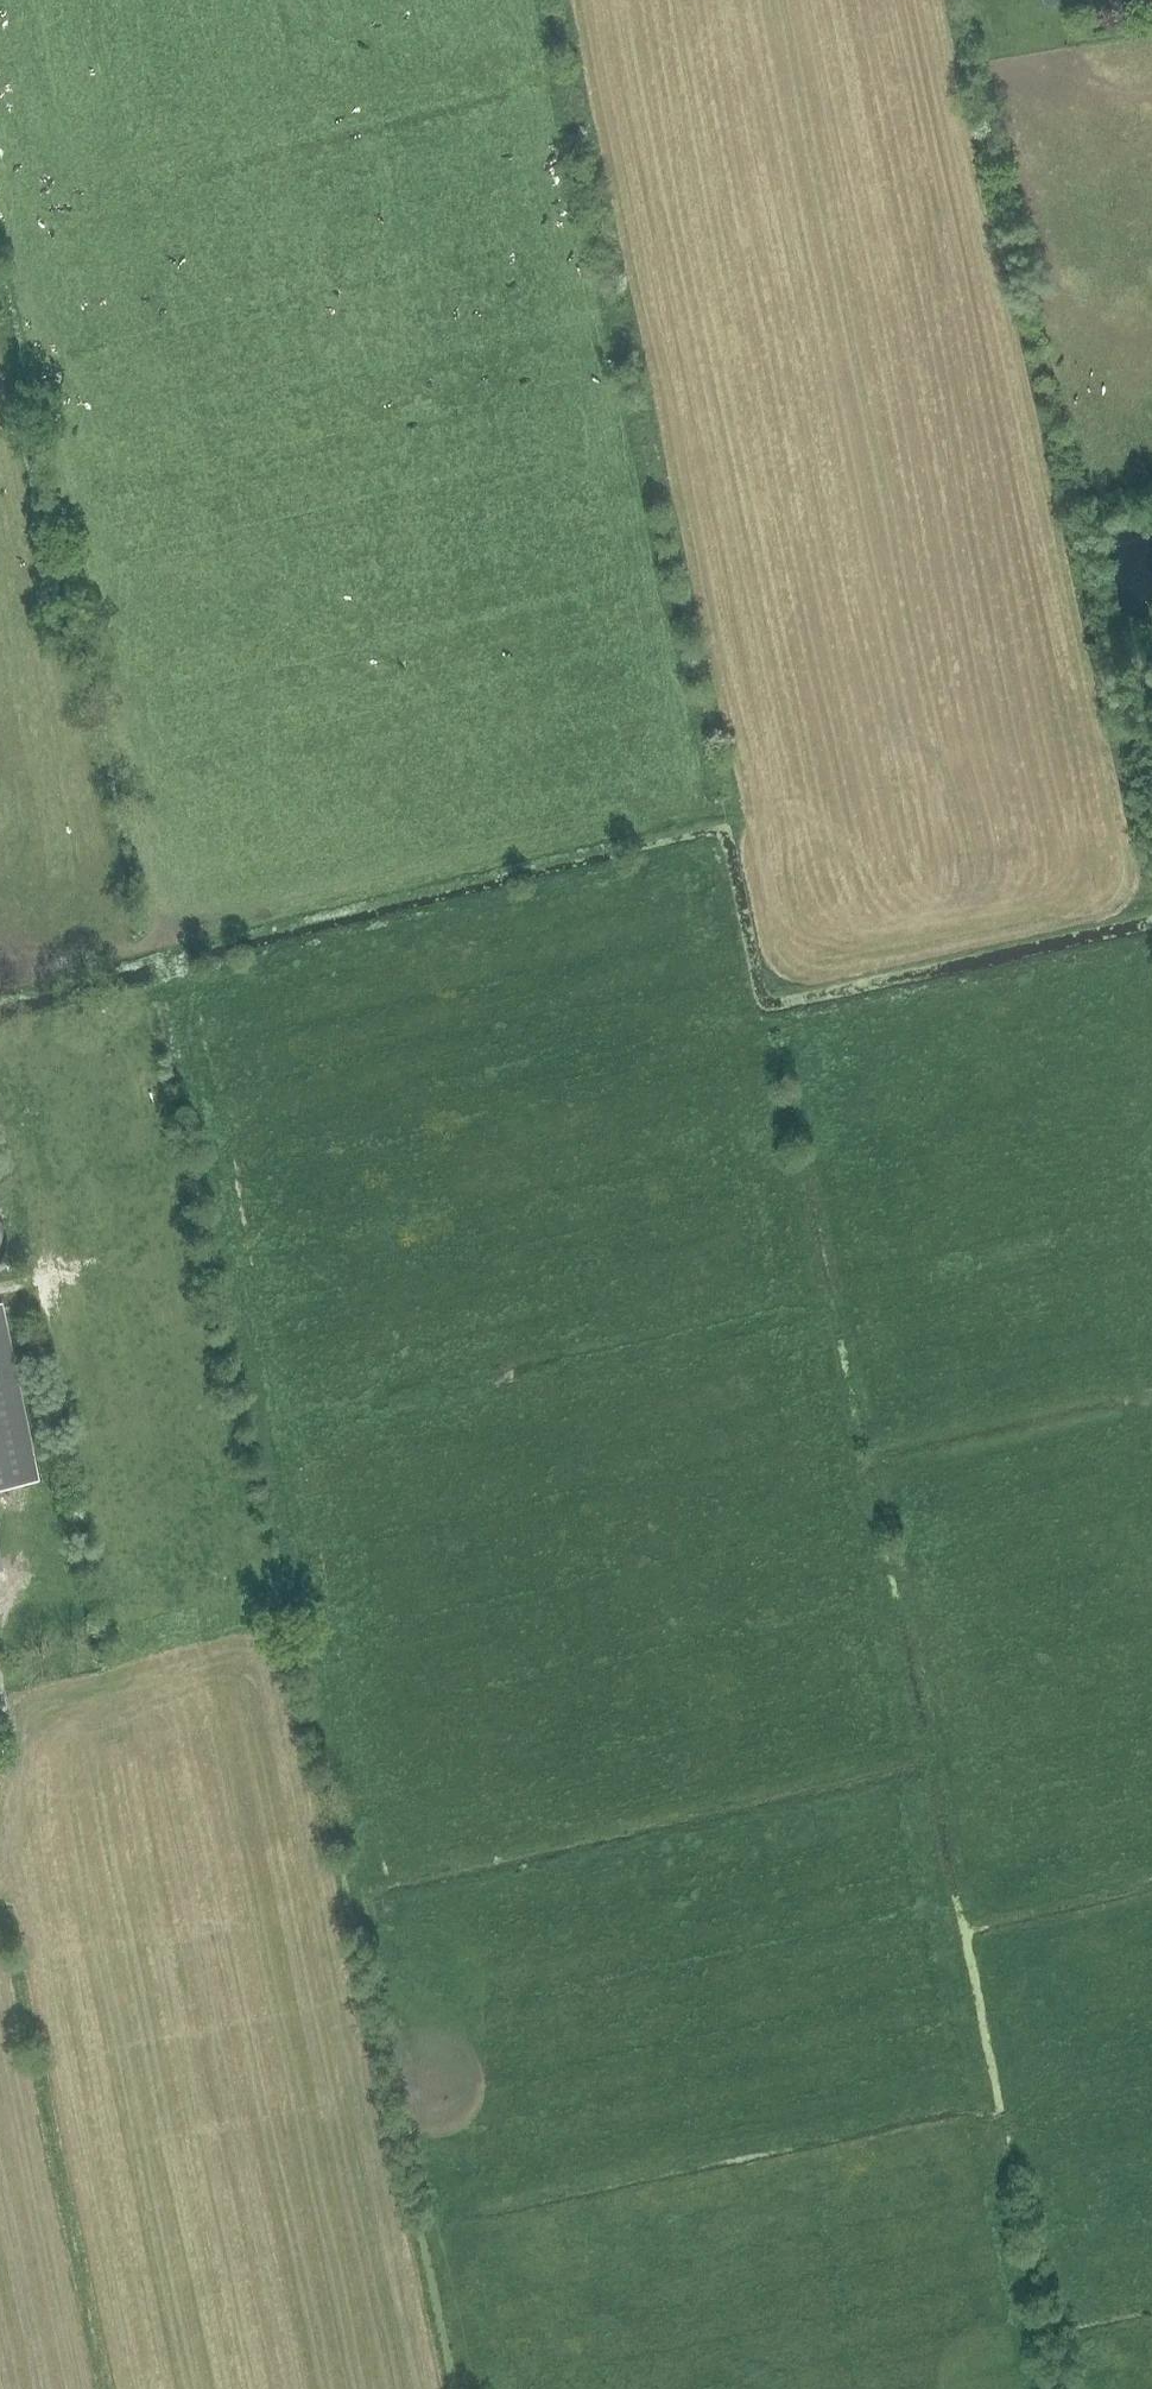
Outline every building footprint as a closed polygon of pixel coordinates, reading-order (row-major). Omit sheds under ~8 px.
[(38,1479),(2,1302),(0,1303),(0,1487),(38,1479)]
